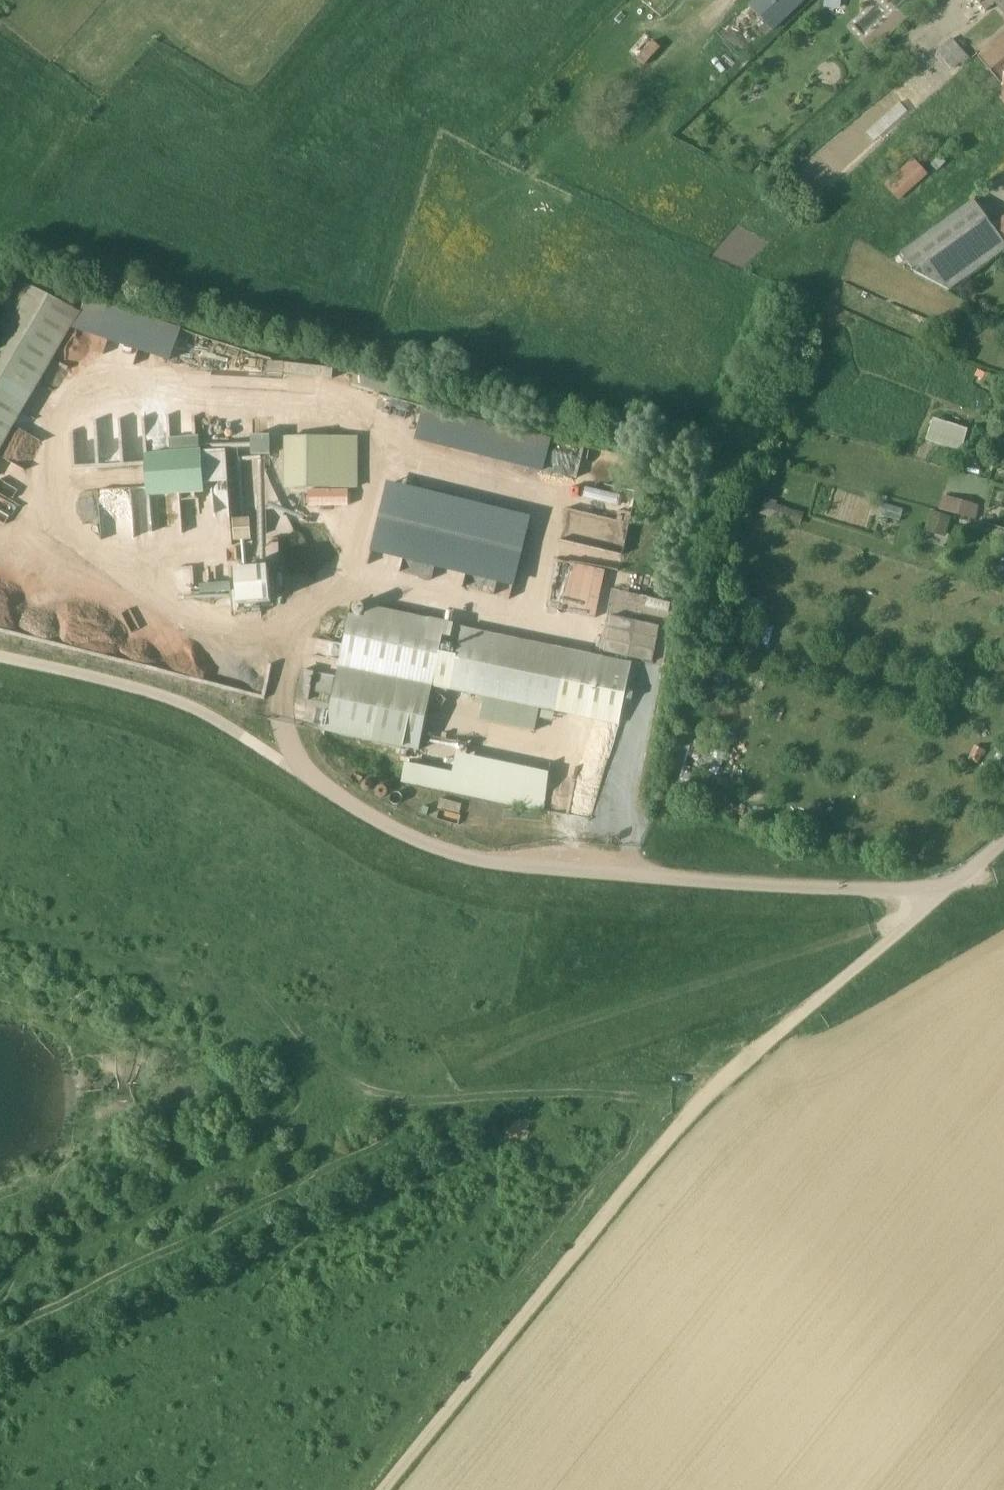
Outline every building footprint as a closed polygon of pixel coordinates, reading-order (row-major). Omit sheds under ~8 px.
[(807,0),(755,0),(749,5),(774,31),(807,0)] [(825,7),(840,9),(842,0),(826,0),(825,7)] [(986,12),(995,4),(1003,14),(1003,0),(976,0),(986,12)] [(642,34),(626,49),(641,65),(657,50),(642,34)] [(978,56),(1003,85),(999,97),(1003,103),(1003,34),(978,56)] [(937,51),(953,70),(961,62),(963,65),(970,58),(952,38),(937,51)] [(898,102),(863,130),(871,140),(906,112),(898,102)] [(939,170),(946,162),(940,157),(939,156),(932,164),(938,170),(939,170)] [(899,201),(928,175),(913,159),(885,186),(899,201)] [(787,181),(772,173),(765,184),(780,193),(787,181)] [(898,254),(915,273),(949,291),(1003,250),(1003,246),(974,202),(898,254)] [(22,280),(0,318),(0,451),(81,315),(22,280)] [(999,379),(986,373),(983,379),(987,381),(995,385),(997,385),(999,379)] [(431,404),(423,439),(551,468),(559,433),(431,404)] [(927,440),(961,451),(969,429),(934,418),(927,440)] [(263,451),(278,452),(279,433),(263,433),(263,451)] [(359,436),(284,437),(285,489),(359,488),(359,436)] [(158,449),(159,493),(217,491),(217,478),(236,477),(235,447),(158,449)] [(394,492),(390,513),(418,518),(421,497),(394,492)] [(980,505),(942,495),(938,509),(976,520),(980,505)] [(931,511),(925,532),(946,538),(952,517),(931,511)] [(400,573),(514,595),(524,546),(444,531),(444,526),(384,515),(374,563),(401,568),(400,573)] [(622,565),(623,550),(603,549),(603,564),(622,565)] [(602,613),(607,565),(555,561),(551,609),(602,613)] [(272,602),(269,567),(235,570),(238,605),(272,602)] [(468,760),(471,749),(422,739),(446,623),(353,603),(351,615),(350,615),(344,644),(332,642),(329,658),(340,661),(326,731),(468,760)] [(661,626),(612,616),(605,652),(653,662),(661,626)] [(570,649),(570,651),(465,629),(453,691),(486,698),(481,721),(536,733),(541,708),(620,725),(632,662),(570,649)] [(335,676),(303,670),(297,698),(308,701),(310,690),(331,694),(335,676)] [(980,763),(986,749),(975,745),(970,759),(980,763)]
